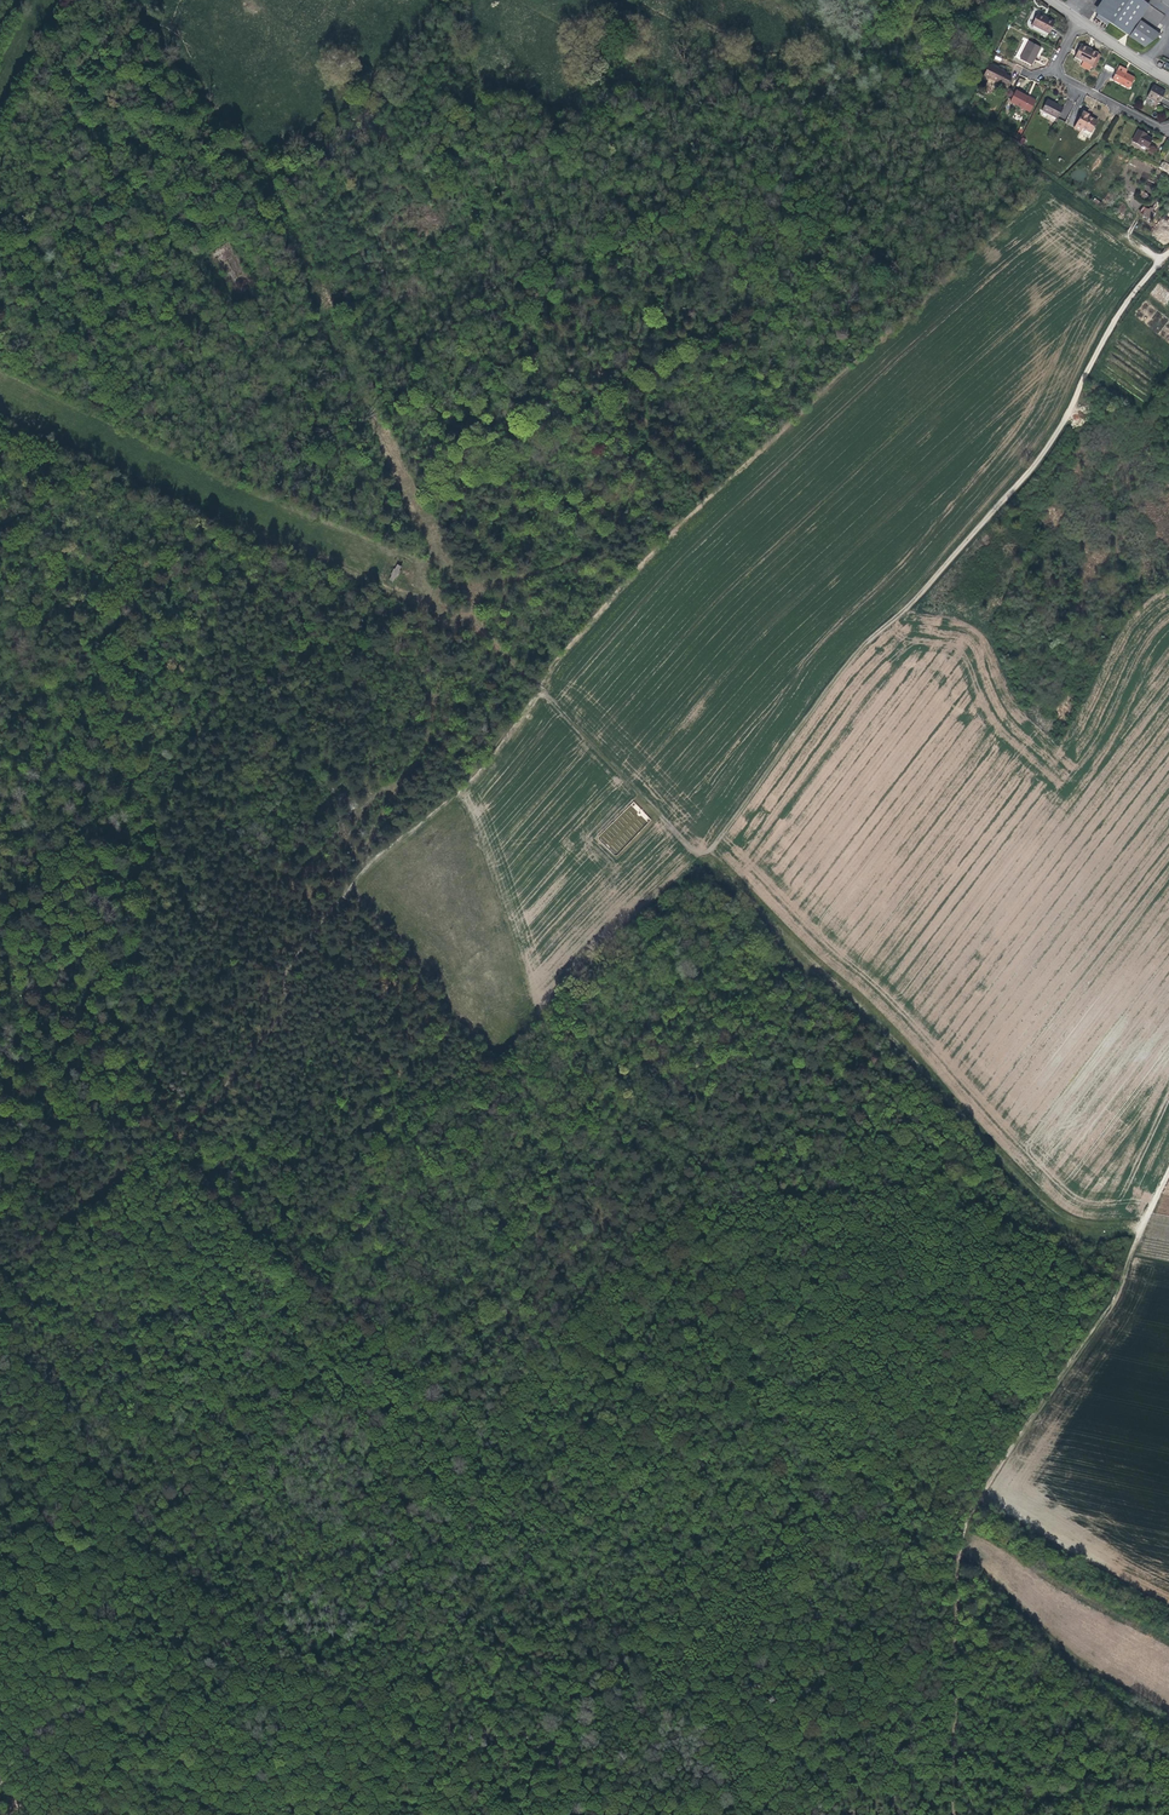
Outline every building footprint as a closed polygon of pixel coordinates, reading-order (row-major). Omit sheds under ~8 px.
[(1146,3),(1141,0),(1108,0),(1097,17),(1108,24),(1110,21),(1127,32),(1146,3)] [(1161,33),(1141,19),(1150,6),(1146,3),(1127,32),(1131,35),(1146,45),(1161,33)] [(1054,21),(1046,16),(1045,18),(1037,13),(1031,24),(1026,21),(1026,23),(1026,25),(1027,26),(1040,33),(1042,29),(1046,32),(1048,33),(1054,21)] [(1015,57),(1019,58),(1028,39),(1025,37),(1015,57)] [(1034,54),(1038,46),(1029,41),(1019,58),(1030,64),(1035,55),(1034,54)] [(1088,49),(1089,48),(1082,44),(1074,59),(1079,62),(1080,66),(1089,70),(1091,66),(1098,55),(1088,49)] [(1101,55),(1089,48),(1088,49),(1098,55),(1091,66),(1094,68),(1101,55)] [(998,68),(988,63),(983,74),(1000,83),(1001,81),(1006,84),(1010,76),(1005,74),(997,70),(998,68)] [(1116,70),(1106,64),(1103,69),(1113,75),(1116,70)] [(1134,78),(1125,73),(1124,74),(1118,70),(1112,80),(1129,89),(1134,78)] [(1165,92),(1160,89),(1160,91),(1153,87),(1147,97),(1159,103),(1165,92)] [(1029,112),(1034,101),(1025,96),(1025,95),(1015,89),(1009,100),(1029,112)] [(1062,107),(1052,101),(1051,102),(1046,99),(1041,109),(1057,118),(1062,107)] [(1066,99),(1062,112),(1069,115),(1074,102),(1066,99)] [(1087,116),(1087,114),(1083,111),(1074,128),(1088,136),(1096,121),(1089,117),(1087,116)] [(1147,148),(1151,140),(1144,136),(1145,135),(1137,130),(1131,142),(1139,147),(1140,145),(1147,148)] [(1168,170),(1168,167),(1168,163),(1162,162),(1161,169),(1168,170)] [(1143,205),(1139,213),(1151,219),(1155,211),(1143,205)] [(391,571),(387,577),(389,578),(386,582),(389,584),(392,581),(393,582),(398,574),(396,572),(398,569),(395,567),(392,572),(391,571)] [(634,802),(630,805),(647,823),(651,819),(634,802)]
